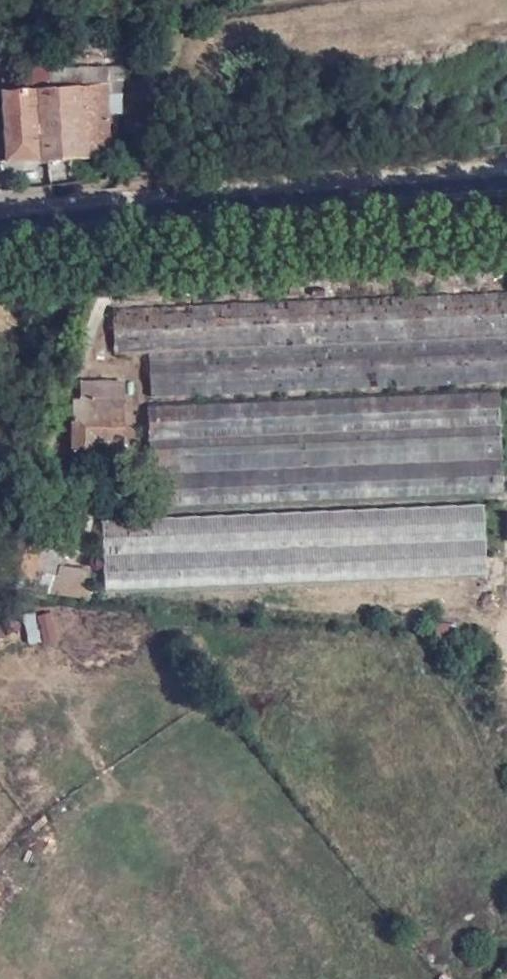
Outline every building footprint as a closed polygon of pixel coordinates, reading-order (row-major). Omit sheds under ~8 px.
[(6,159),(109,152),(103,66),(46,71),(47,88),(2,91),(6,159)] [(149,397),(506,382),(506,293),(111,308),(112,354),(145,354),(149,397)] [(119,453),(120,380),(79,380),(78,396),(70,397),(70,452),(119,453)] [(146,408),(150,507),(501,492),(497,394),(146,408)] [(102,523),(104,589),(485,573),(480,507),(102,523)] [(46,593),(84,595),(87,570),(59,565),(69,530),(17,517),(0,572),(0,589),(43,599),(46,593)] [(22,618),(28,645),(55,639),(50,612),(22,618)] [(435,637),(457,638),(458,624),(436,623),(435,637)]
